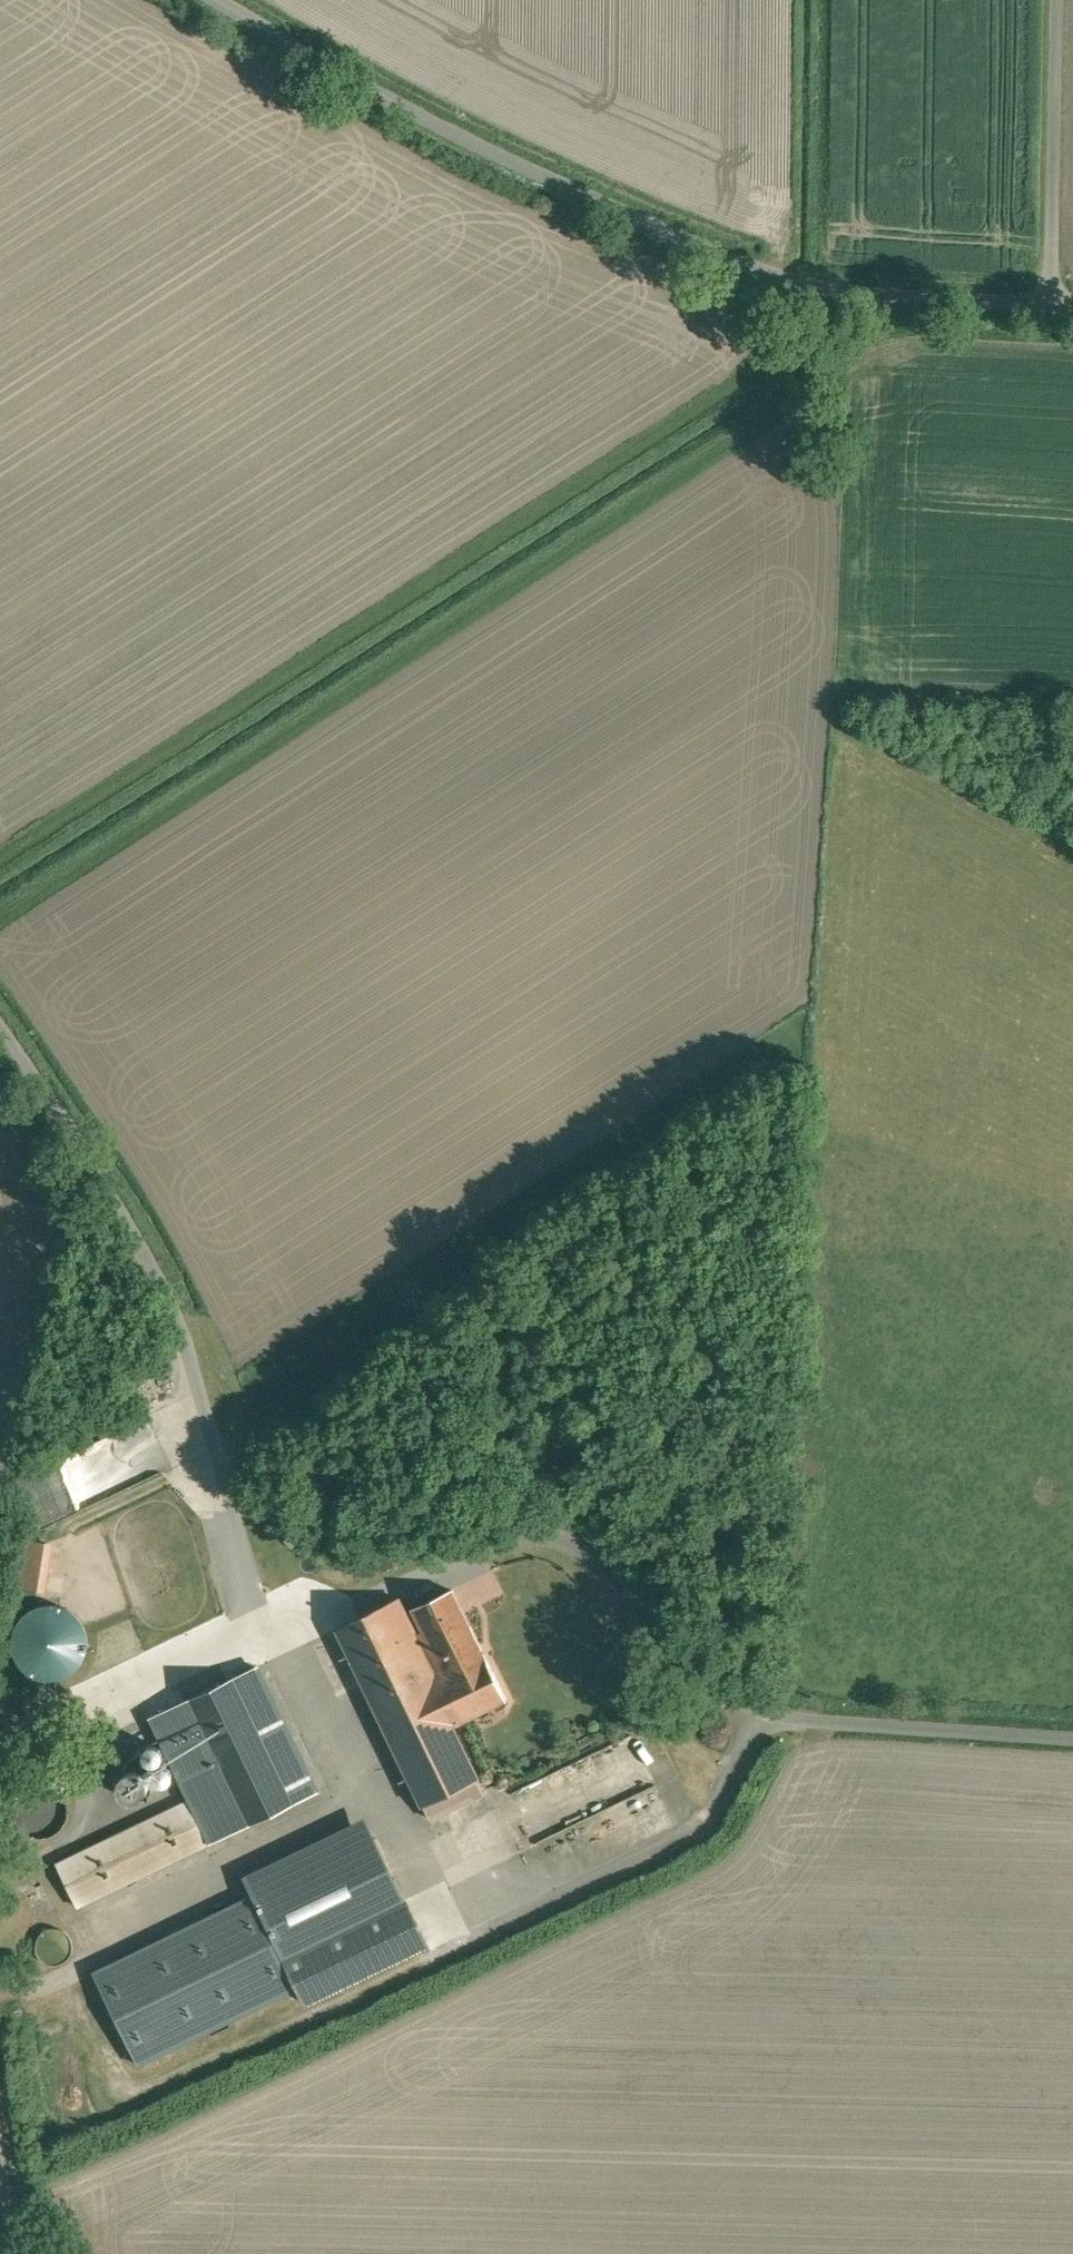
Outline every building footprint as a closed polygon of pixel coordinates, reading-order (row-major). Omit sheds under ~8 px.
[(506,1699),(452,1590),(414,1609),(425,1631),(468,1718),(506,1699)] [(416,1635),(398,1598),(338,1628),(430,1819),(484,1792),(452,1726),(468,1718),(425,1631),(416,1635)] [(86,1657),(88,1642),(85,1628),(76,1616),(64,1608),(49,1605),(35,1608),(23,1617),(15,1629),(12,1644),(15,1658),(24,1671),(36,1679),(51,1681),(65,1678),(78,1669),(86,1657)] [(257,1667),(151,1718),(191,1800),(213,1790),(233,1832),(234,1833),(317,1793),(257,1667)] [(163,1759),(163,1755),(162,1751),(160,1748),(157,1745),(153,1745),(149,1746),(146,1748),(144,1751),(143,1755),(144,1759),(146,1762),(149,1764),(153,1765),(157,1764),(160,1762),(163,1759)] [(172,1778),(173,1775),(172,1771),(170,1767),(166,1765),(162,1765),(158,1766),(155,1768),(153,1771),(152,1775),(153,1779),(156,1782),(159,1784),(163,1785),(167,1784),(170,1782),(172,1778)] [(148,1790),(149,1784),(148,1779),(145,1774),(140,1771),(134,1770),(128,1771),(123,1774),(120,1779),(119,1785),(120,1791),(124,1796),(129,1799),(135,1800),(140,1799),(145,1795),(148,1790)] [(67,1820),(68,1810),(66,1799),(60,1791),(51,1785),(41,1783),(31,1786),(22,1792),(17,1800),(15,1811),(17,1821),(23,1829),(32,1835),(42,1837),(52,1835),(61,1829),(67,1820)] [(191,1800),(57,1864),(78,1907),(233,1832),(213,1790),(191,1800)] [(375,1838),(95,1973),(95,1972),(94,1973),(138,2064),(139,2064),(139,2063),(298,1986),(285,1958),(405,1900),(375,1838)] [(405,1900),(285,1958),(298,1986),(307,2005),(428,1946),(405,1900)] [(72,1953),(73,1946),(71,1939),(67,1933),(61,1929),(54,1928),(47,1930),(41,1934),(37,1940),(36,1947),(37,1954),(41,1960),(48,1964),(55,1965),(62,1964),(68,1959),(72,1953)]
